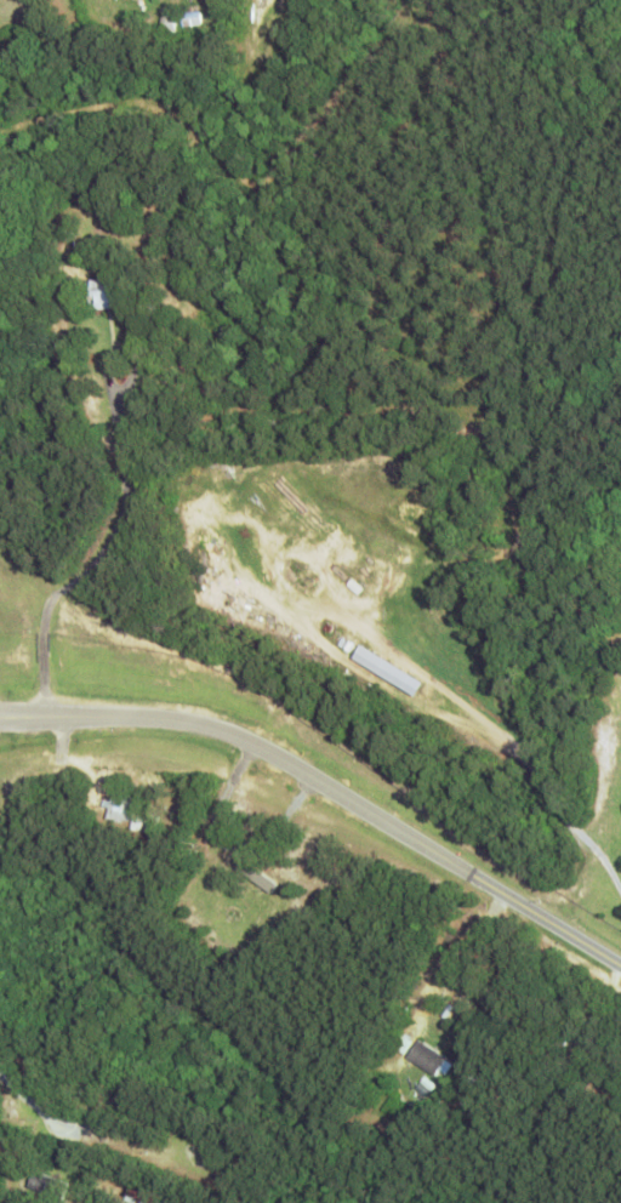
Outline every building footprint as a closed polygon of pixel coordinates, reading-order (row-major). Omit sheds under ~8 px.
[(288,0),(276,0),(260,21),(268,26),(288,0)] [(119,307),(119,278),(89,278),(89,307),(119,307)] [(408,692),(416,677),(352,644),(344,658),(408,692)] [(268,891),(274,882),(253,867),(247,876),(268,891)] [(405,1056),(434,1074),(445,1056),(417,1038),(405,1056)]
